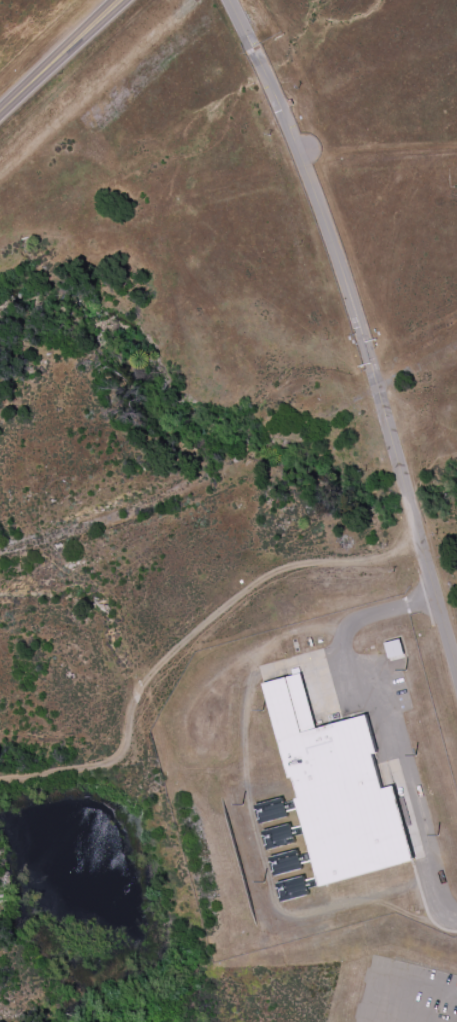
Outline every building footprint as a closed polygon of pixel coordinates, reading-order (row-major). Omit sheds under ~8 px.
[(300,675),(266,683),(319,886),(421,860),(401,784),(387,788),(369,719),(315,733),(300,675)] [(287,797),(292,815),(262,824),(257,806),(287,797)] [(293,823),(298,841),(268,850),(263,832),(293,823)] [(302,849),(307,867),(277,876),(271,858),(302,849)] [(307,876),(312,894),(282,903),(277,884),(307,876)]
